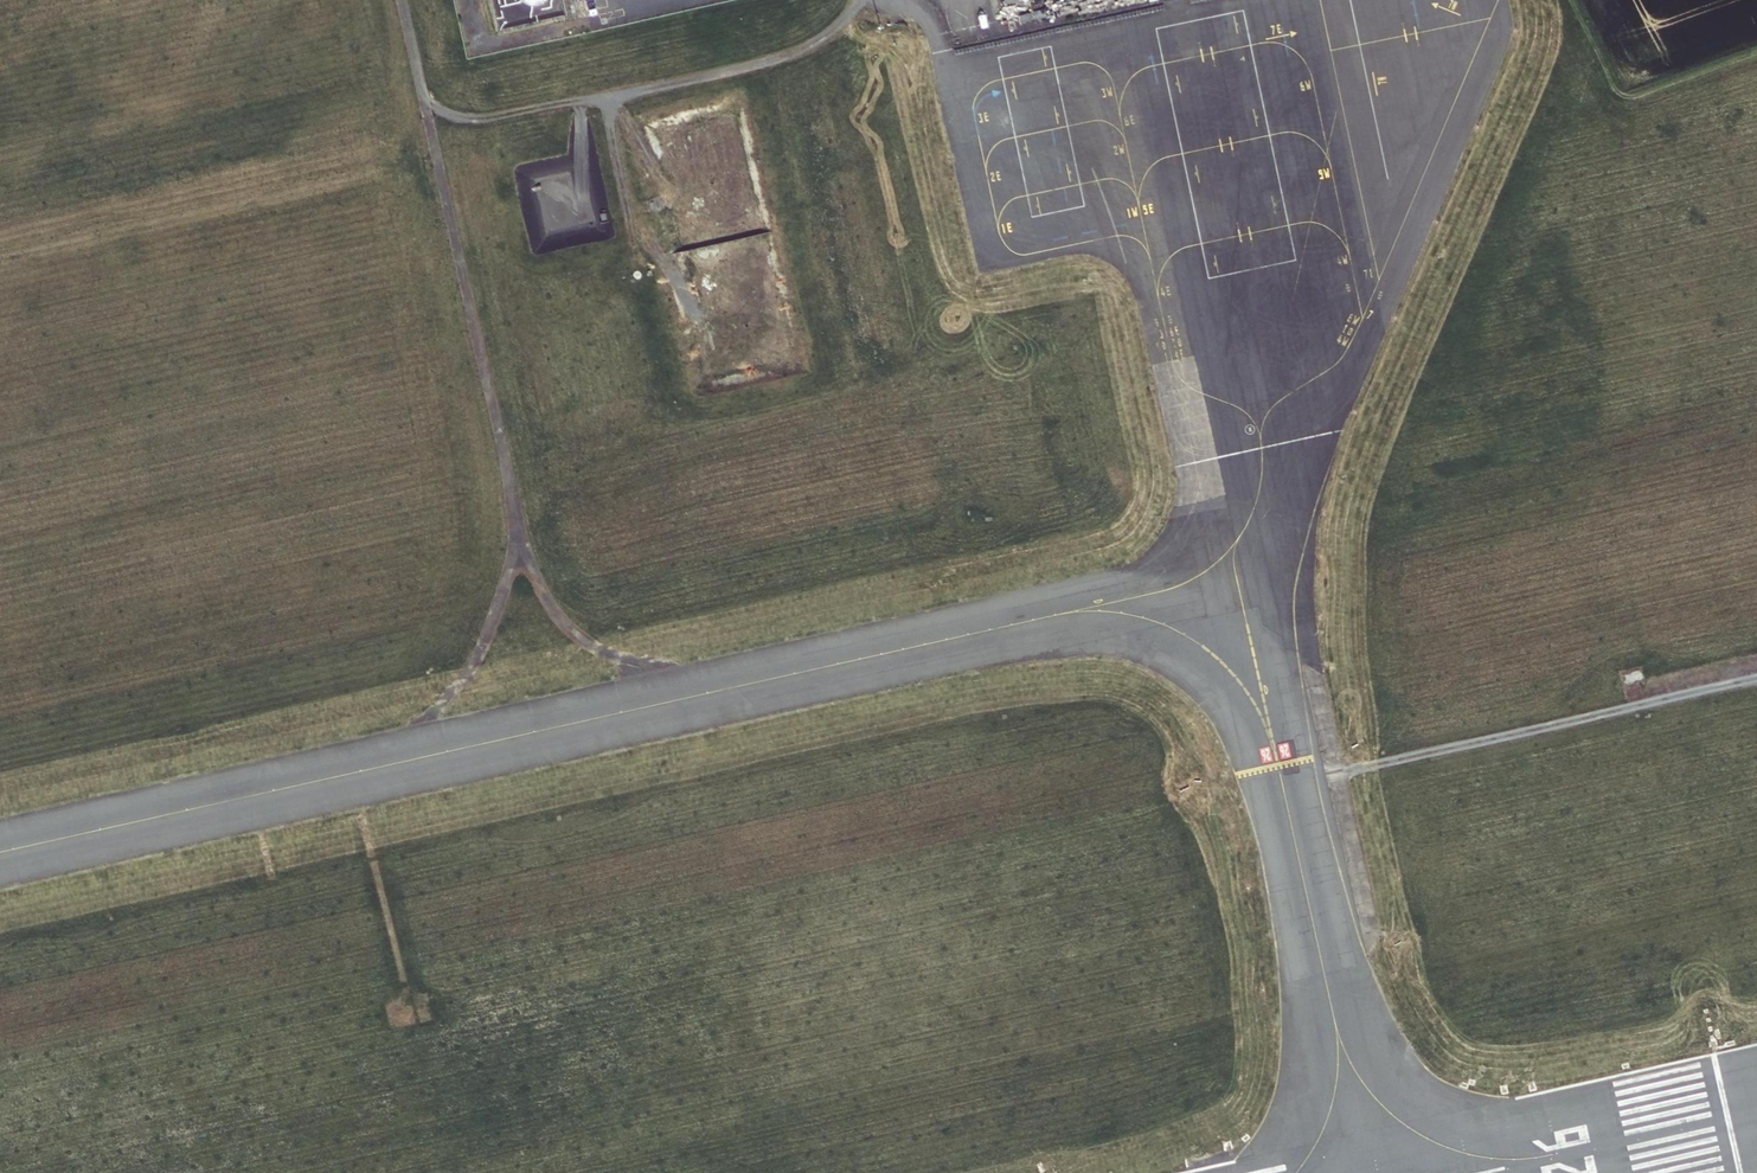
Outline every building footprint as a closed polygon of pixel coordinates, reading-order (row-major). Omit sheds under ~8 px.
[(1612,676),(1615,691),(1639,685),(1636,670),(1612,676)]
